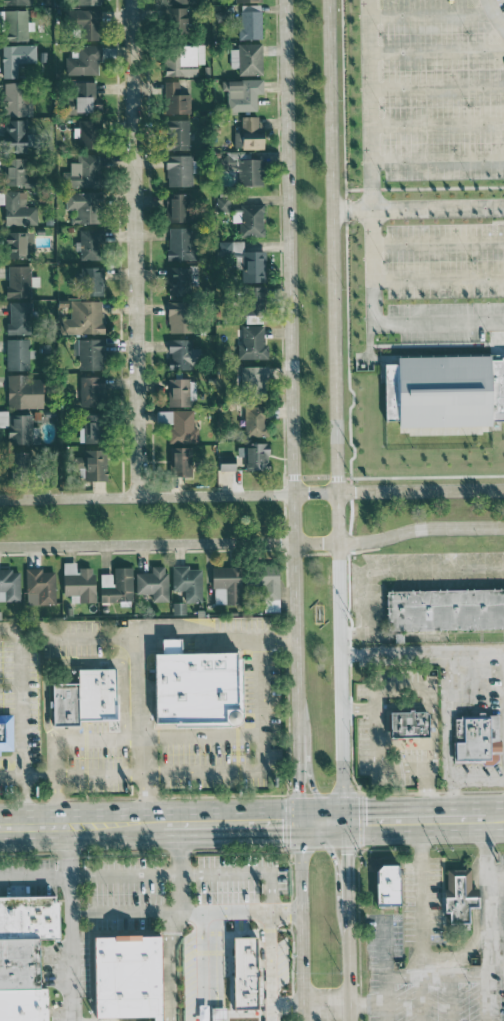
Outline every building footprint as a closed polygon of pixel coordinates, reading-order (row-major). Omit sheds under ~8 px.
[(174,25),(188,25),(188,0),(174,0),(174,25)] [(240,5),(240,38),(261,37),(260,5),(240,5)] [(103,9),(67,8),(67,35),(102,36),(103,9)] [(29,10),(7,9),(6,39),(28,40),(29,31),(34,31),(35,21),(28,21),(29,10)] [(238,43),(262,43),(262,75),(240,75),(240,67),(229,67),(229,48),(238,48),(238,43)] [(204,45),(166,44),(165,76),(199,77),(199,64),(204,64),(204,45)] [(4,78),(25,78),(24,63),(37,63),(37,45),(3,45),(4,78)] [(66,57),(66,75),(99,75),(99,61),(103,61),(103,46),(72,47),(72,57),(66,57)] [(265,93),(265,79),(222,80),(222,91),(227,91),(227,111),(258,110),(258,93),(265,93)] [(6,116),(32,115),(30,81),(5,82),(6,116)] [(80,111),(104,111),(103,98),(96,98),(96,81),(79,82),(80,111)] [(165,82),(166,113),(190,113),(190,94),(178,94),(178,82),(165,82)] [(243,118),(243,132),(234,132),(234,148),(264,148),(264,127),(258,127),(258,118),(243,118)] [(26,120),(8,119),(7,148),(34,149),(35,134),(26,134),(26,120)] [(166,120),(166,150),(190,149),(189,120),(166,120)] [(101,121),(80,121),(81,147),(102,147),(101,121)] [(265,159),(248,158),(248,152),(223,151),(223,170),(240,170),(239,185),(264,185),(265,159)] [(63,172),(63,187),(102,187),(101,154),(78,154),(78,162),(71,162),(71,171),(63,172)] [(193,186),(193,155),(167,155),(168,186),(193,186)] [(35,186),(35,178),(26,178),(27,158),(6,157),(5,186),(35,186)] [(38,224),(37,206),(27,206),(26,191),(0,192),(0,205),(6,204),(6,225),(38,224)] [(72,223),(99,223),(99,208),(106,208),(106,192),(65,193),(66,210),(72,210),(72,223)] [(167,193),(168,221),(190,221),(189,193),(167,193)] [(216,211),(230,211),(230,197),(215,197),(216,211)] [(265,205),(233,205),(233,222),(240,222),(240,237),(265,236),(265,205)] [(169,228),(169,249),(167,249),(167,259),(196,259),(196,244),(191,244),(191,228),(169,228)] [(78,251),(80,251),(80,259),(103,259),(102,229),(77,230),(78,251)] [(268,282),(267,251),(245,251),(245,241),(218,242),(218,256),(235,256),(235,269),(243,268),(243,282),(268,282)] [(39,286),(39,277),(31,277),(31,266),(7,266),(8,298),(31,297),(31,287),(39,286)] [(104,296),(105,268),(80,267),(80,280),(90,280),(90,295),(104,296)] [(168,267),(168,296),(193,295),(193,267),(168,267)] [(104,301),(71,301),(71,319),(66,319),(66,333),(103,334),(104,301)] [(169,333),(196,332),(195,301),(169,302),(169,333)] [(8,334),(32,335),(32,302),(9,302),(8,334)] [(246,323),(265,324),(266,311),(247,310),(246,323)] [(242,326),(263,325),(263,345),(268,345),(268,357),(237,358),(237,343),(242,343),(242,326)] [(28,339),(6,339),(7,370),(29,370),(28,339)] [(106,340),(73,339),(72,354),(82,355),(82,369),(106,369),(106,340)] [(193,339),(170,339),(171,360),(168,360),(168,370),(193,369),(193,339)] [(396,359),(503,357),(503,422),(490,423),(490,427),(397,428),(397,422),(384,422),(383,366),(396,365),(396,359)] [(240,367),(241,386),(270,385),(269,366),(240,367)] [(27,374),(8,375),(9,408),(45,408),(45,379),(27,379),(27,374)] [(80,407),(105,406),(104,376),(79,377),(80,407)] [(168,378),(169,405),(191,405),(190,399),(196,399),(195,382),(190,383),(190,378),(168,378)] [(246,436),(269,435),(268,403),(245,404),(246,436)] [(10,415),(9,411),(0,411),(0,427),(9,427),(10,444),(40,443),(39,427),(33,427),(32,414),(10,415)] [(157,411),(192,411),(193,429),(198,428),(198,443),(170,443),(170,423),(157,424),(157,411)] [(84,442),(106,443),(107,414),(92,414),(91,425),(85,425),(84,442)] [(247,443),(247,469),(269,469),(268,442),(247,443)] [(194,477),(196,448),(179,447),(178,476),(194,477)] [(86,481),(108,481),(108,450),(86,450),(86,481)] [(219,456),(220,469),(235,469),(235,456),(219,456)] [(96,568),(78,568),(78,562),(64,562),(65,596),(70,595),(70,603),(97,602),(96,568)] [(281,612),(283,565),(265,564),(263,612),(281,612)] [(203,601),(202,569),(190,569),(190,565),(172,565),(172,590),(185,590),(185,602),(203,601)] [(136,573),(137,594),(152,594),(152,602),(168,602),(167,566),(152,566),(152,573),(136,573)] [(133,567),(115,568),(115,574),(101,574),(102,602),(133,602),(133,567)] [(214,605),(246,604),(245,567),(213,568),(214,605)] [(55,572),(43,572),(43,568),(26,569),(27,593),(38,593),(39,604),(56,604),(55,572)] [(20,569),(0,570),(0,602),(21,601),(20,569)] [(381,590),(382,630),(503,628),(503,588),(381,590)] [(160,724),(247,724),(247,686),(241,686),(241,653),(183,653),(183,639),(167,639),(166,654),(161,654),(160,724)] [(83,726),(83,721),(123,720),(122,705),(119,705),(118,669),(82,670),(82,683),(57,684),(57,726),(83,726)] [(383,711),(383,736),(421,737),(422,712),(383,711)] [(1,755),(1,751),(15,750),(14,714),(0,715),(0,755),(1,755)] [(495,714),(450,715),(450,761),(480,760),(480,764),(496,763),(495,714)] [(394,865),(368,865),(369,906),(394,905),(394,865)] [(470,868),(445,868),(446,923),(471,923),(471,906),(478,906),(478,895),(471,895),(470,868)] [(48,989),(41,989),(40,939),(59,939),(59,896),(0,896),(0,1020),(48,1020),(48,989)] [(100,937),(101,1018),(158,1017),(158,1020),(167,1020),(166,936),(100,937)] [(238,938),(238,1010),(260,1009),(259,938),(238,938)] [(228,1009),(214,1008),(214,1020),(227,1020),(228,1009)]
